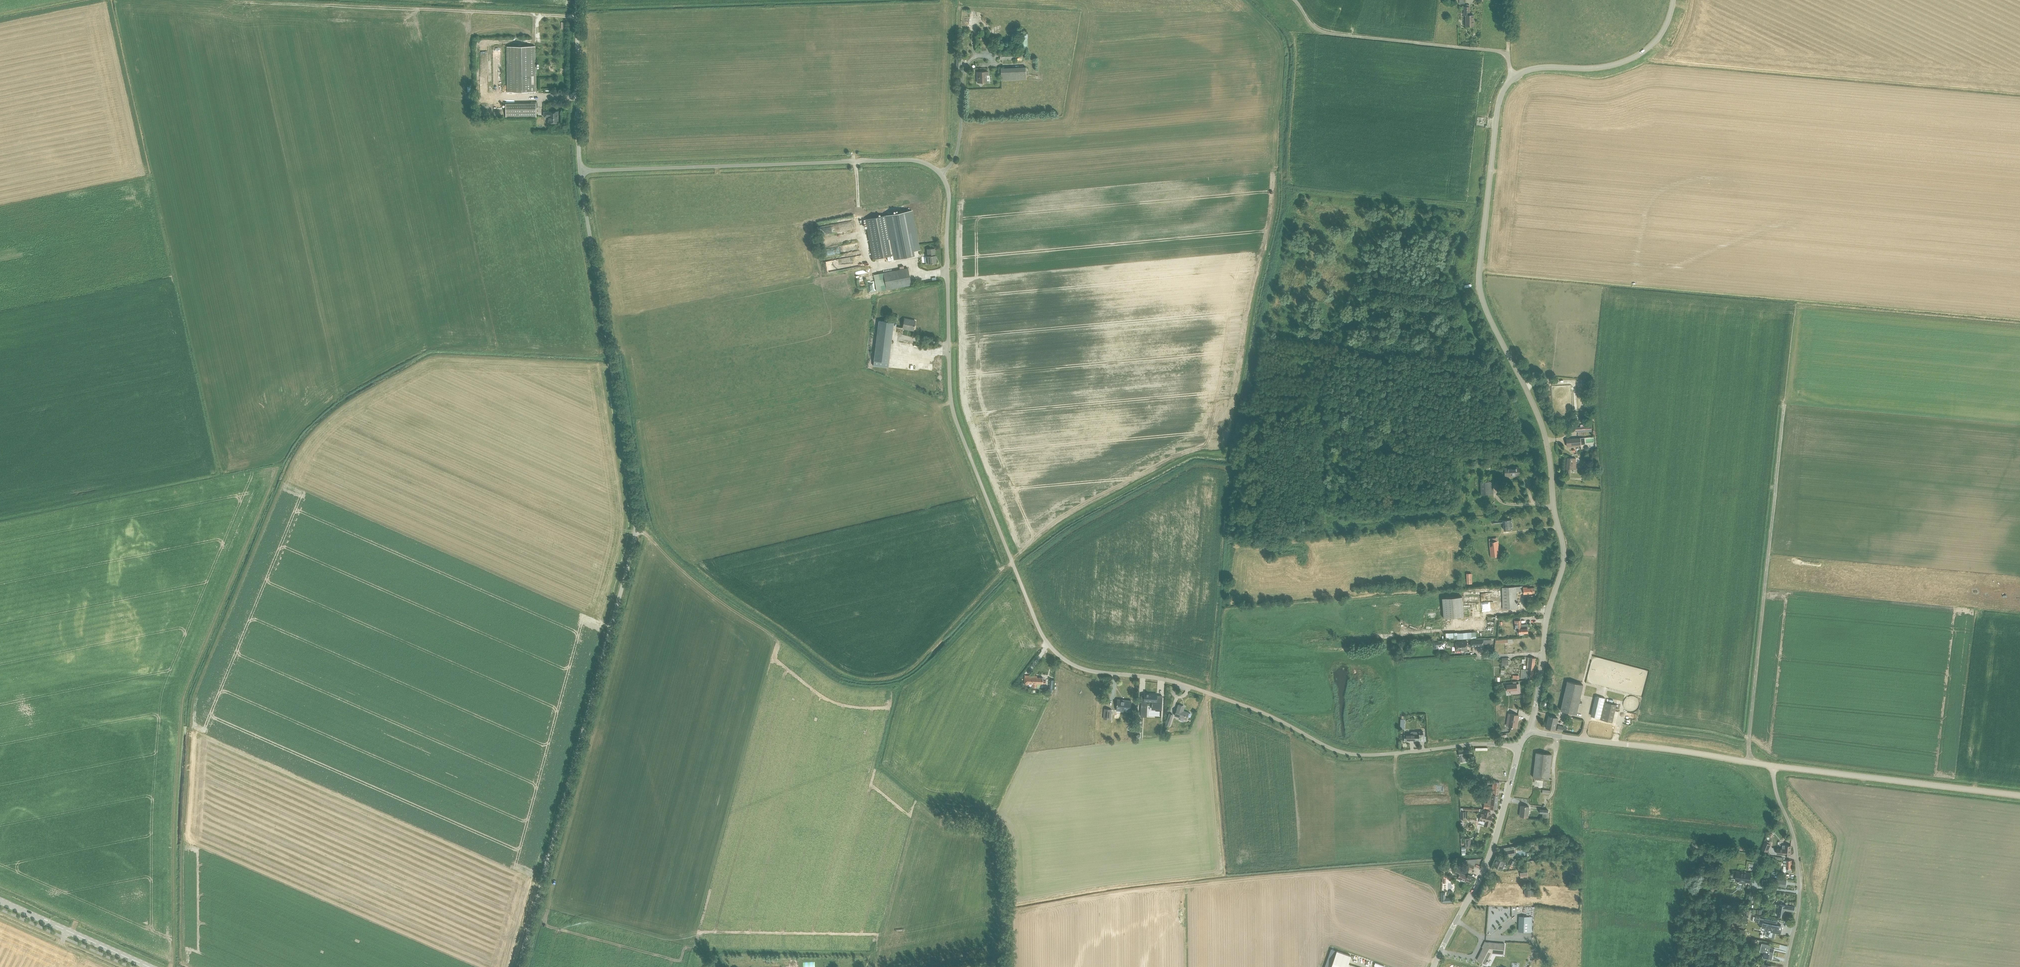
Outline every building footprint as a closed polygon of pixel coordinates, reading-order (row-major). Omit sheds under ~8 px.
[(1474,26),(1474,15),(1470,15),(1470,7),(1463,7),(1463,10),(1465,10),(1465,15),(1466,15),(1466,27),(1474,26)] [(1020,33),(1019,49),(1028,50),(1028,33),(1020,33)] [(507,47),(508,92),(536,92),(535,46),(507,47)] [(1002,80),(1027,79),(1026,67),(1001,68),(1002,80)] [(984,83),(989,82),(987,82),(986,75),(988,75),(988,71),(977,72),(977,76),(977,83),(980,83),(982,84),(984,83)] [(506,104),(506,117),(536,117),(536,104),(506,104)] [(558,123),(558,111),(548,111),(548,112),(544,112),(544,117),(549,117),(549,123),(558,123)] [(886,215),(865,219),(873,259),(888,256),(888,260),(895,259),(913,255),(913,251),(919,250),(911,210),(886,215)] [(922,262),(926,262),(926,264),(936,263),(935,255),(935,248),(927,249),(927,256),(922,257),(922,262)] [(908,268),(884,272),(887,289),(911,285),(908,268)] [(887,289),(884,272),(874,274),(878,291),(887,289)] [(914,328),(915,320),(905,318),(903,328),(908,329),(909,327),(914,328)] [(880,320),(875,360),(874,366),(888,368),(889,361),(894,322),(880,320)] [(1585,445),(1584,438),(1566,440),(1567,447),(1585,445)] [(1576,459),(1567,459),(1566,469),(1566,474),(1570,474),(1570,470),(1576,470),(1576,464),(1575,464),(1576,459)] [(1512,474),(1519,474),(1519,467),(1504,468),(1504,472),(1506,472),(1506,477),(1512,476),(1512,474)] [(1481,494),(1493,494),(1493,481),(1480,482),(1481,494)] [(1504,529),(1512,529),(1511,519),(1492,520),(1493,524),(1503,523),(1504,529)] [(1492,556),(1499,556),(1497,538),(1490,538),(1492,556)] [(1523,593),(1534,593),(1534,587),(1527,588),(1527,587),(1523,587),(1523,586),(1519,586),(1519,587),(1502,588),(1503,609),(1517,608),(1516,591),(1523,590),(1523,593)] [(1463,608),(1462,597),(1458,597),(1455,597),(1445,598),(1442,598),(1442,603),(1443,608),(1444,618),(1447,618),(1457,617),(1460,617),(1464,616),(1463,614),(1463,608)] [(1517,631),(1517,635),(1524,634),(1524,633),(1528,632),(1527,624),(1521,625),(1520,620),(1515,620),(1515,628),(1518,627),(1519,631),(1517,631)] [(1467,641),(1456,641),(1456,650),(1467,650),(1467,646),(1469,646),(1469,647),(1471,647),(1483,646),(1483,640),(1471,640),(1471,644),(1467,644),(1467,641)] [(1533,677),(1535,658),(1529,657),(1527,672),(1525,672),(1526,669),(1523,669),(1522,676),(1533,677)] [(1037,676),(1025,676),(1025,685),(1029,685),(1029,683),(1032,683),(1032,687),(1037,687),(1037,683),(1046,684),(1046,681),(1043,681),(1043,678),(1037,678),(1037,676)] [(1576,714),(1583,684),(1567,681),(1561,710),(1576,714)] [(1517,690),(1516,684),(1516,682),(1513,682),(1513,684),(1506,685),(1507,691),(1517,690)] [(1143,692),(1141,712),(1147,713),(1148,697),(1153,698),(1152,702),(1160,702),(1160,706),(1162,706),(1163,692),(1158,692),(1158,691),(1146,690),(1145,692),(1143,692)] [(1612,722),(1616,704),(1605,702),(1605,698),(1597,696),(1592,716),(1600,718),(1599,719),(1612,722)] [(1118,699),(1117,710),(1130,711),(1131,700),(1118,699)] [(1177,708),(1175,715),(1186,719),(1187,717),(1189,718),(1191,717),(1192,715),(1191,713),(1189,713),(1189,712),(1184,710),(1182,709),(1183,706),(1179,705),(1177,708)] [(1507,719),(1509,719),(1508,726),(1506,725),(1506,726),(1511,726),(1511,727),(1512,727),(1517,727),(1516,727),(1517,719),(1518,720),(1519,715),(1508,713),(1507,719)] [(1555,729),(1558,717),(1548,715),(1546,727),(1555,729)] [(1404,740),(1420,740),(1420,736),(1423,736),(1423,731),(1411,731),(1409,733),(1404,733),(1404,740)] [(1464,759),(1463,755),(1470,754),(1469,749),(1459,751),(1460,762),(1465,761),(1464,758),(1464,759)] [(1549,779),(1552,754),(1536,753),(1533,777),(1549,779)] [(1489,790),(1487,805),(1485,805),(1485,808),(1496,809),(1499,782),(1494,782),(1493,790),(1489,790)] [(1528,817),(1529,806),(1521,805),(1520,816),(1528,817)] [(1491,823),(1493,815),(1490,814),(1491,812),(1484,810),(1483,815),(1481,814),(1479,820),(1485,822),(1485,825),(1489,826),(1490,823),(1491,823)] [(1770,844),(1765,842),(1762,849),(1767,851),(1770,844)] [(1791,846),(1786,845),(1783,845),(1782,849),(1778,848),(1777,854),(1790,855),(1791,846)] [(1509,855),(1515,854),(1514,849),(1504,851),(1505,856),(1506,856),(1504,860),(1497,857),(1494,865),(1503,869),(1509,855)] [(1784,860),(1784,866),(1787,866),(1786,872),(1792,873),(1792,861),(1784,860)] [(1457,867),(1454,873),(1458,875),(1457,877),(1459,878),(1458,879),(1465,882),(1469,884),(1472,878),(1469,877),(1470,876),(1467,874),(1467,875),(1459,872),(1461,869),(1457,867)] [(1528,877),(1528,874),(1527,869),(1520,870),(1521,878),(1528,877)] [(1750,883),(1751,874),(1733,872),(1733,876),(1737,877),(1736,881),(1750,883)] [(1445,892),(1441,893),(1442,902),(1454,902),(1453,897),(1446,898),(1445,892)] [(1794,911),(1795,906),(1780,904),(1778,915),(1784,916),(1785,909),(1794,911)] [(1531,932),(1532,917),(1520,916),(1519,931),(1531,932)] [(1764,920),(1764,924),(1765,924),(1768,925),(1767,930),(1766,936),(1769,936),(1768,937),(1771,938),(1774,939),(1775,936),(1776,932),(1777,926),(1777,925),(1778,921),(1769,919),(1765,918),(1762,918),(1760,917),(1760,916),(1758,916),(1756,916),(1756,917),(1755,922),(1757,922),(1759,922),(1760,919),(1762,920),(1764,920)] [(1503,952),(1504,943),(1488,942),(1488,943),(1484,941),(1482,947),(1483,948),(1477,959),(1486,964),(1492,951),(1503,952)] [(1762,943),(1760,951),(1764,952),(1763,957),(1768,958),(1772,959),(1775,948),(1771,948),(1771,945),(1762,943)] [(1348,964),(1351,956),(1337,951),(1331,966),(1357,966),(1348,964)]
